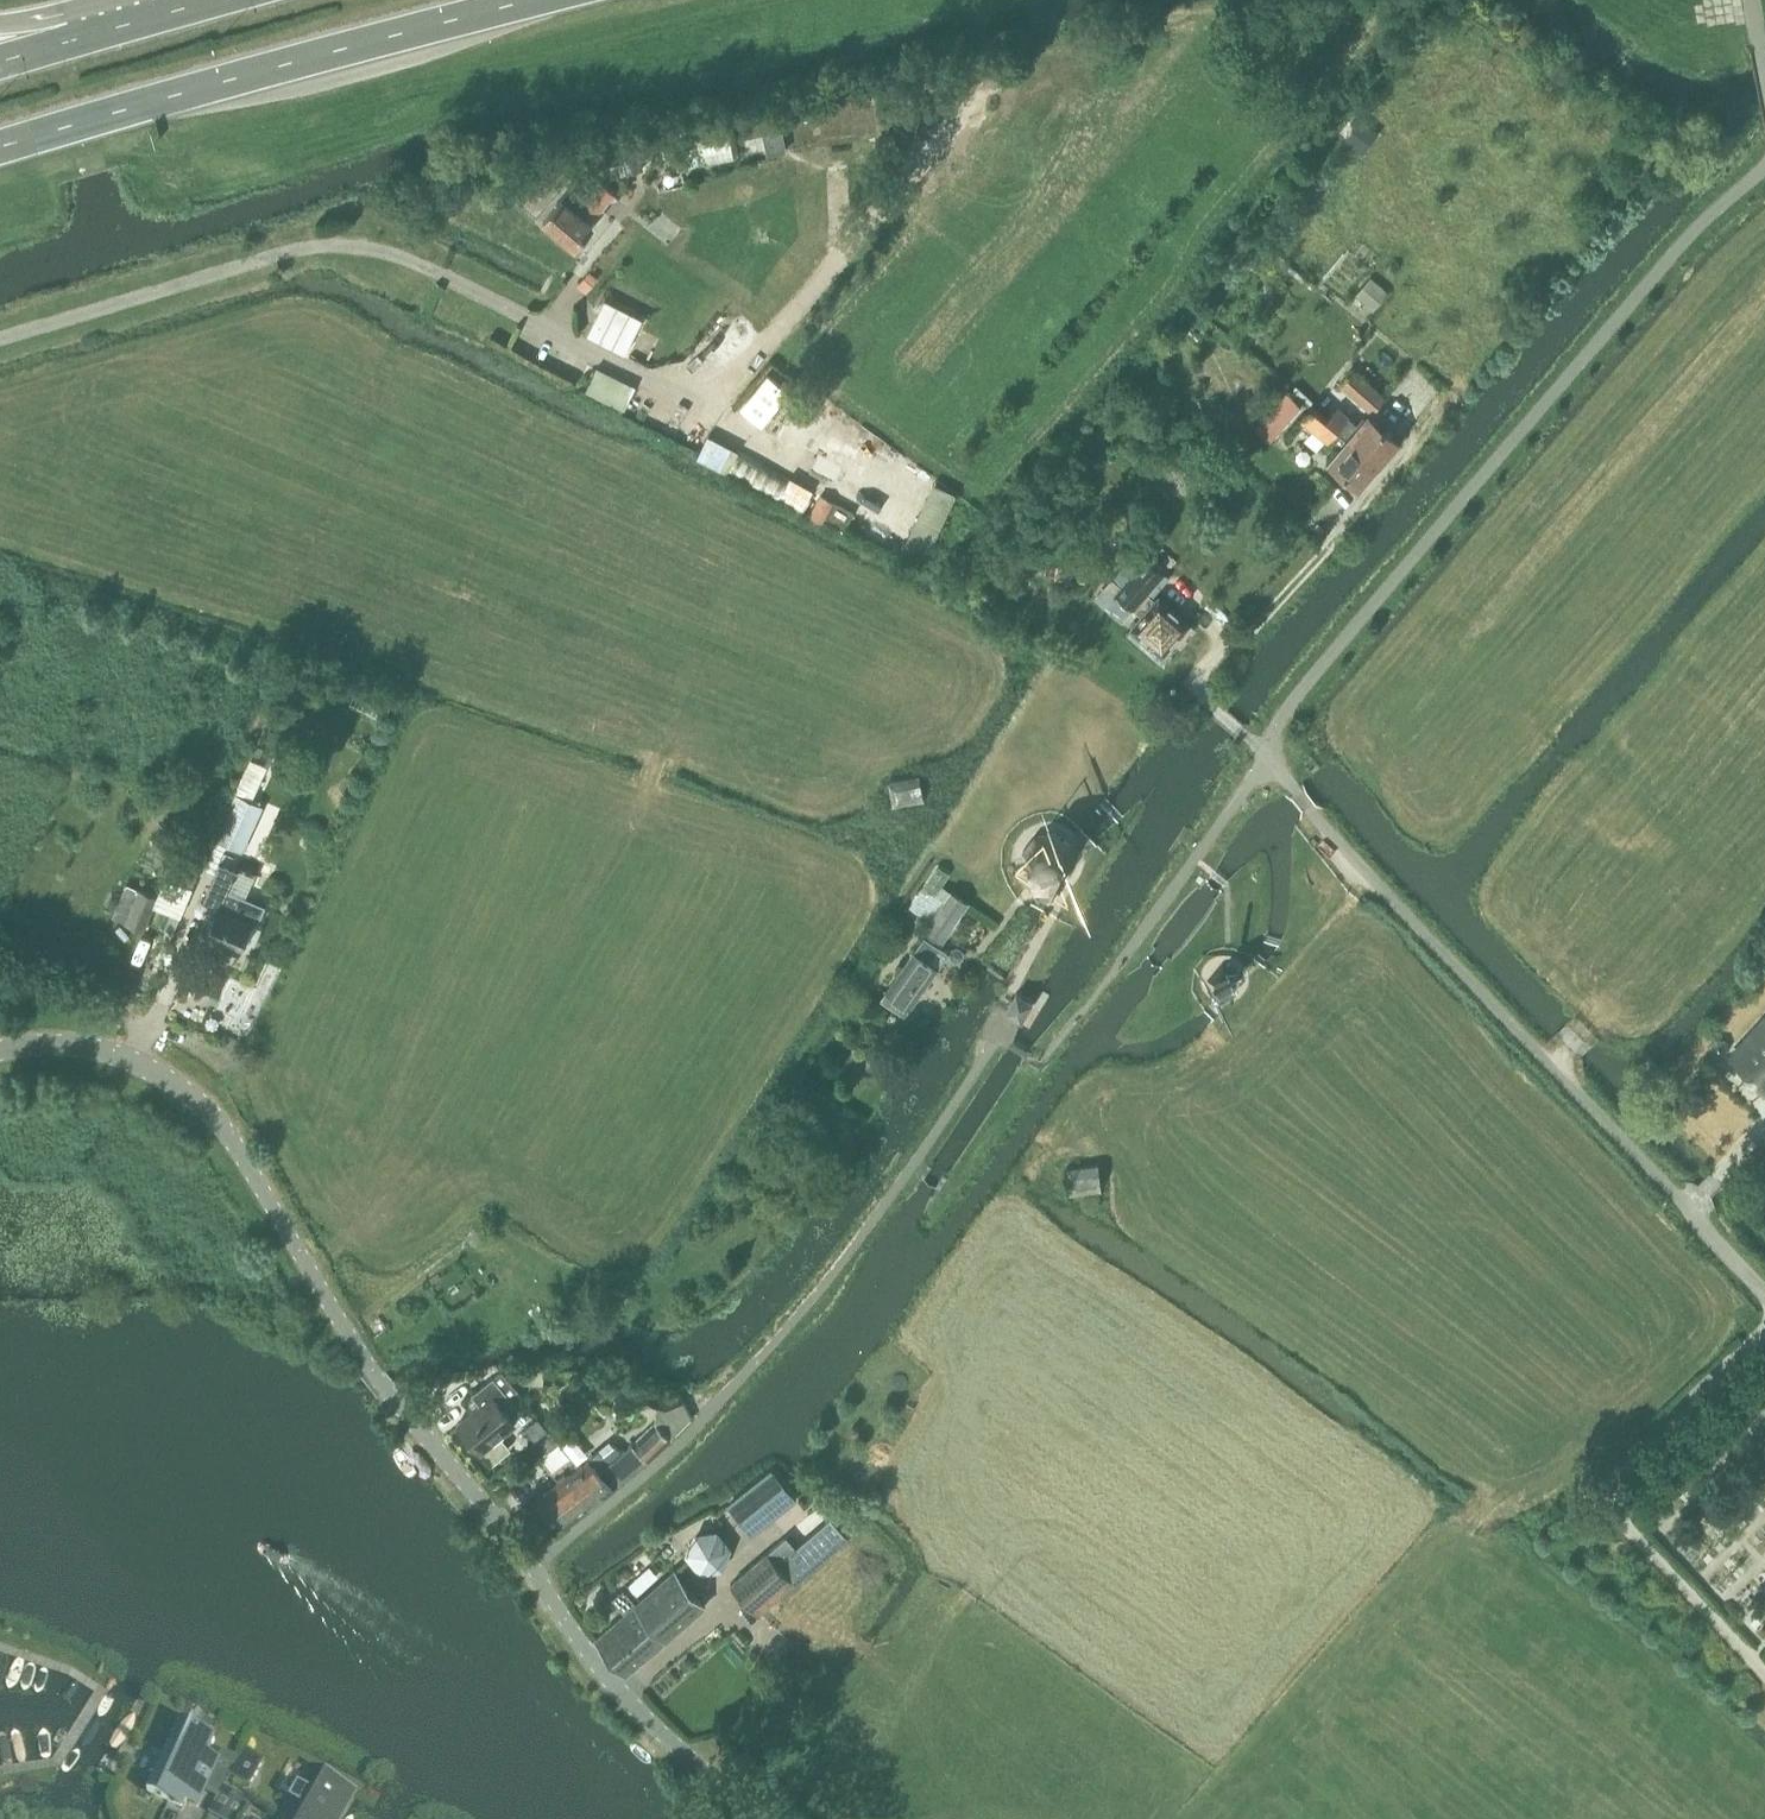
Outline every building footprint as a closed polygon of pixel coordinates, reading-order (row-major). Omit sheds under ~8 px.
[(777,110),(740,118),(743,135),(761,131),(766,153),(785,149),(777,110)] [(660,134),(603,144),(607,164),(625,161),(626,171),(645,168),(643,157),(663,153),(660,134)] [(506,174),(498,167),(490,176),(499,183),(506,174)] [(582,174),(544,220),(577,247),(596,225),(592,221),(616,193),(602,181),(598,187),(582,174)] [(599,277),(590,270),(578,285),(586,292),(599,277)] [(1356,294),(1375,309),(1385,296),(1367,281),(1356,294)] [(605,298),(587,333),(625,352),(643,318),(605,298)] [(637,386),(597,367),(586,391),(625,410),(637,386)] [(769,375),(742,409),(764,427),(791,393),(769,375)] [(1299,400),(1286,389),(1257,425),(1270,435),(1299,400)] [(1380,461),(1328,418),(1314,406),(1304,419),(1341,449),(1331,461),(1360,485),(1380,461)] [(1328,418),(1380,461),(1399,439),(1370,415),(1361,425),(1338,406),(1328,418)] [(853,512),(822,494),(810,513),(823,521),(825,517),(843,528),(853,512)] [(1115,594),(1141,617),(1132,628),(1162,654),(1165,650),(1169,650),(1174,645),(1173,641),(1188,624),(1158,597),(1155,601),(1147,593),(1163,574),(1146,558),(1115,594)] [(919,798),(914,775),(883,782),(888,805),(919,798)] [(239,848),(256,805),(228,794),(211,837),(239,848)] [(1027,871),(1043,883),(1062,879),(1073,864),(1070,846),(1053,834),(1035,837),(1025,852),(1027,871)] [(256,923),(263,904),(227,889),(235,870),(217,862),(201,902),(217,908),(205,936),(220,942),(220,944),(232,949),(233,947),(238,949),(249,921),(256,923)] [(152,883),(129,874),(111,920),(143,932),(156,899),(147,895),(152,883)] [(941,942),(969,900),(950,888),(923,929),(941,942)] [(866,987),(905,1014),(937,966),(928,960),(934,950),(920,941),(898,974),(882,963),(866,987)] [(949,956),(954,959),(959,958),(962,953),(961,948),(957,944),(951,945),(948,950),(949,956)] [(1243,979),(1231,969),(1224,963),(1208,981),(1226,997),(1243,979)] [(1016,992),(1006,1011),(1022,1019),(1027,1010),(1032,1000),(1016,992)] [(1764,1087),(1764,1019),(1731,1057),(1764,1087)] [(1727,1047),(1724,1037),(1714,1035),(1707,1042),(1710,1052),(1721,1055),(1727,1047)] [(1068,1168),(1071,1194),(1103,1190),(1100,1164),(1068,1168)] [(524,1383),(545,1383),(545,1368),(530,1369),(524,1372),(519,1375),(519,1376),(524,1383)] [(501,1370),(493,1376),(472,1393),(480,1404),(458,1422),(481,1451),(514,1424),(499,1405),(517,1390),(501,1370)] [(611,1489),(646,1462),(694,1424),(686,1408),(668,1415),(631,1444),(630,1444),(619,1452),(615,1446),(601,1457),(606,1463),(596,1471),(587,1459),(541,1496),(564,1526),(611,1489)] [(796,1498),(772,1469),(727,1505),(751,1535),(796,1498)] [(818,1506),(767,1552),(795,1583),(846,1538),(818,1506)] [(693,1533),(684,1556),(699,1574),(724,1571),(733,1550),(718,1530),(693,1533)] [(759,1616),(795,1583),(767,1552),(731,1585),(759,1616)] [(637,1601),(668,1637),(705,1606),(674,1570),(637,1601)] [(668,1637),(637,1601),(636,1603),(623,1588),(612,1597),(624,1612),(595,1637),(626,1673),(668,1637)] [(198,1728),(181,1719),(167,1750),(168,1751),(147,1796),(182,1812),(185,1803),(197,1809),(219,1761),(207,1756),(214,1741),(194,1732),(195,1728),(198,1729),(198,1728)] [(263,1762),(246,1754),(233,1778),(249,1787),(263,1762)] [(283,1818),(327,1818),(344,1789),(308,1769),(281,1818),(283,1818)] [(249,1803),(237,1795),(223,1818),(240,1818),(249,1803)]
